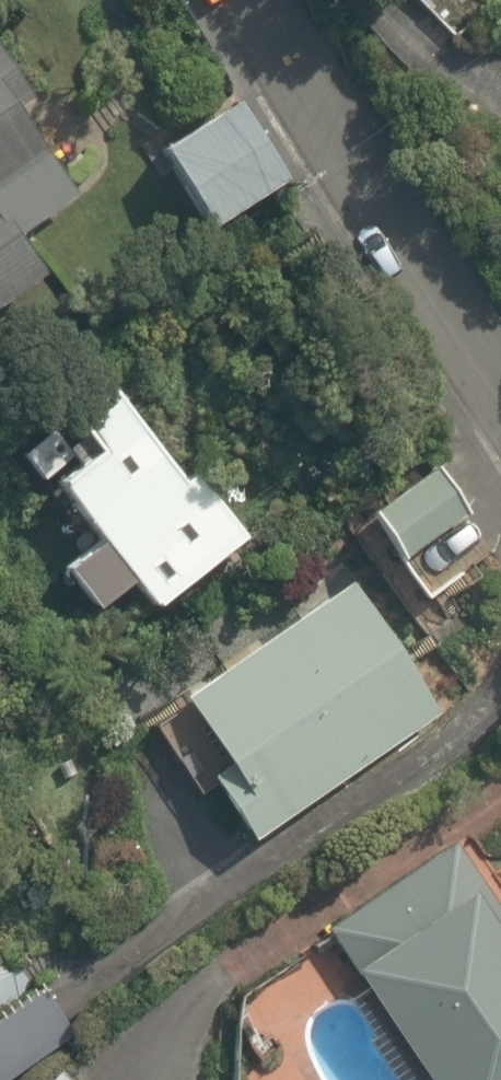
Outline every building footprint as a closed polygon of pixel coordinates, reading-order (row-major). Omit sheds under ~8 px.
[(53,273),(29,240),(94,193),(0,63),(0,311),(53,273)] [(246,92),(163,143),(246,276),(328,225),(246,92)] [(250,547),(125,378),(79,412),(104,445),(55,482),(107,552),(75,577),(104,616),(141,589),(160,614),(250,547)] [(483,503),(447,460),(375,521),(441,599),(490,558),(460,523),(483,503)] [(256,845),(449,710),(357,579),(165,713),(256,845)] [(456,840),(323,943),(430,1079),(500,1079),(500,899),(456,840)] [(0,1019),(0,1079),(14,1079),(71,1043),(39,994),(0,1019)]
